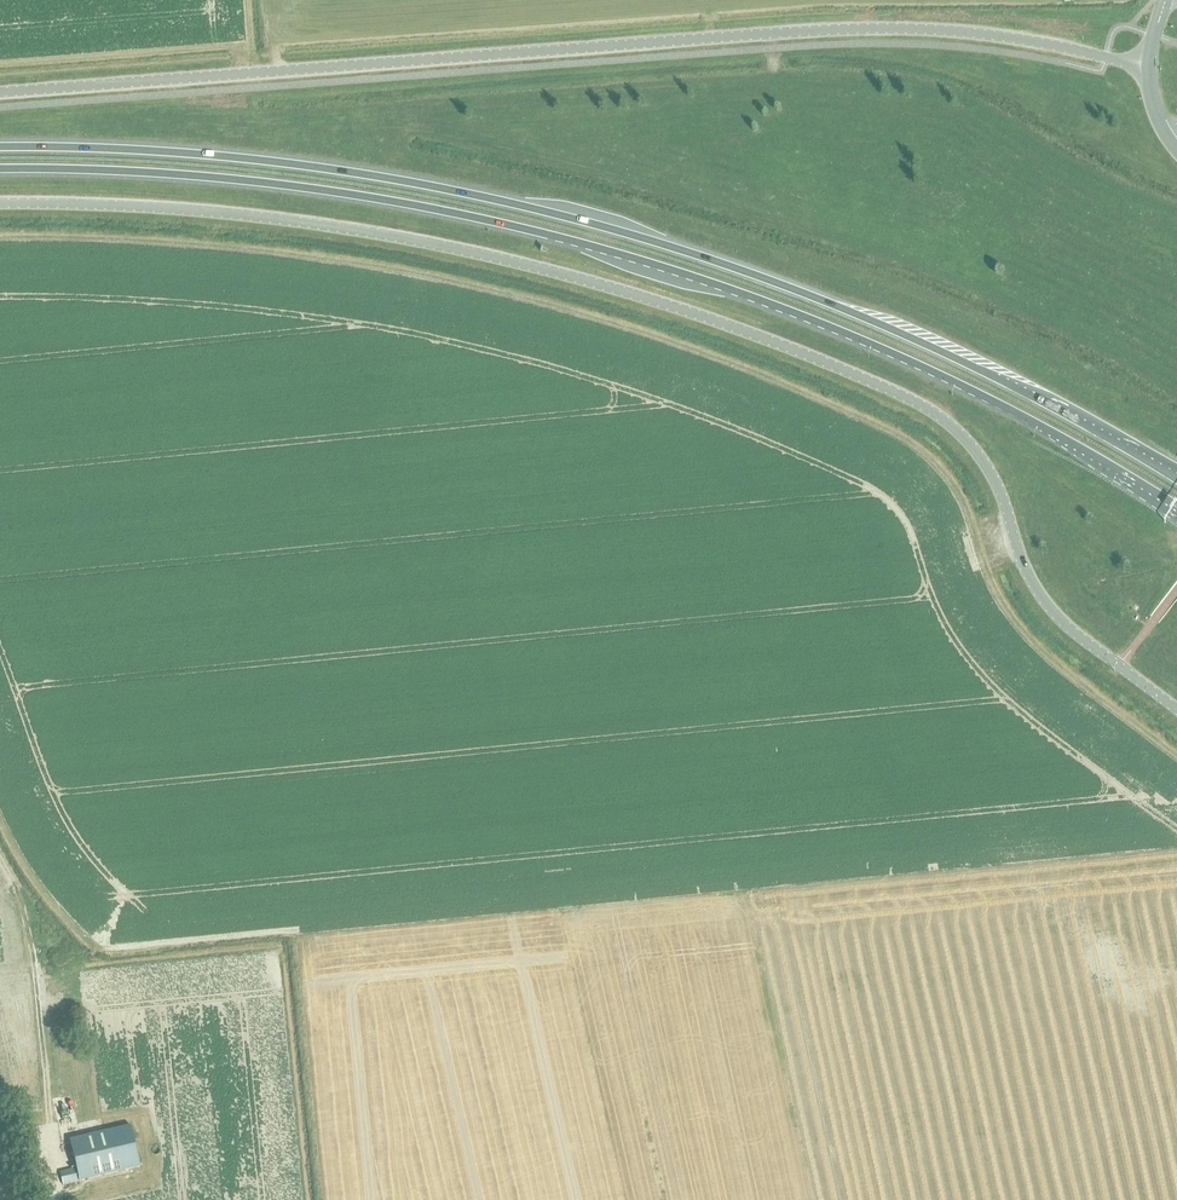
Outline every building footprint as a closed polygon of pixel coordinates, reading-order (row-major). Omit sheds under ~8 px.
[(59,1172),(63,1185),(140,1167),(130,1126),(69,1140),(76,1168),(59,1172)]
